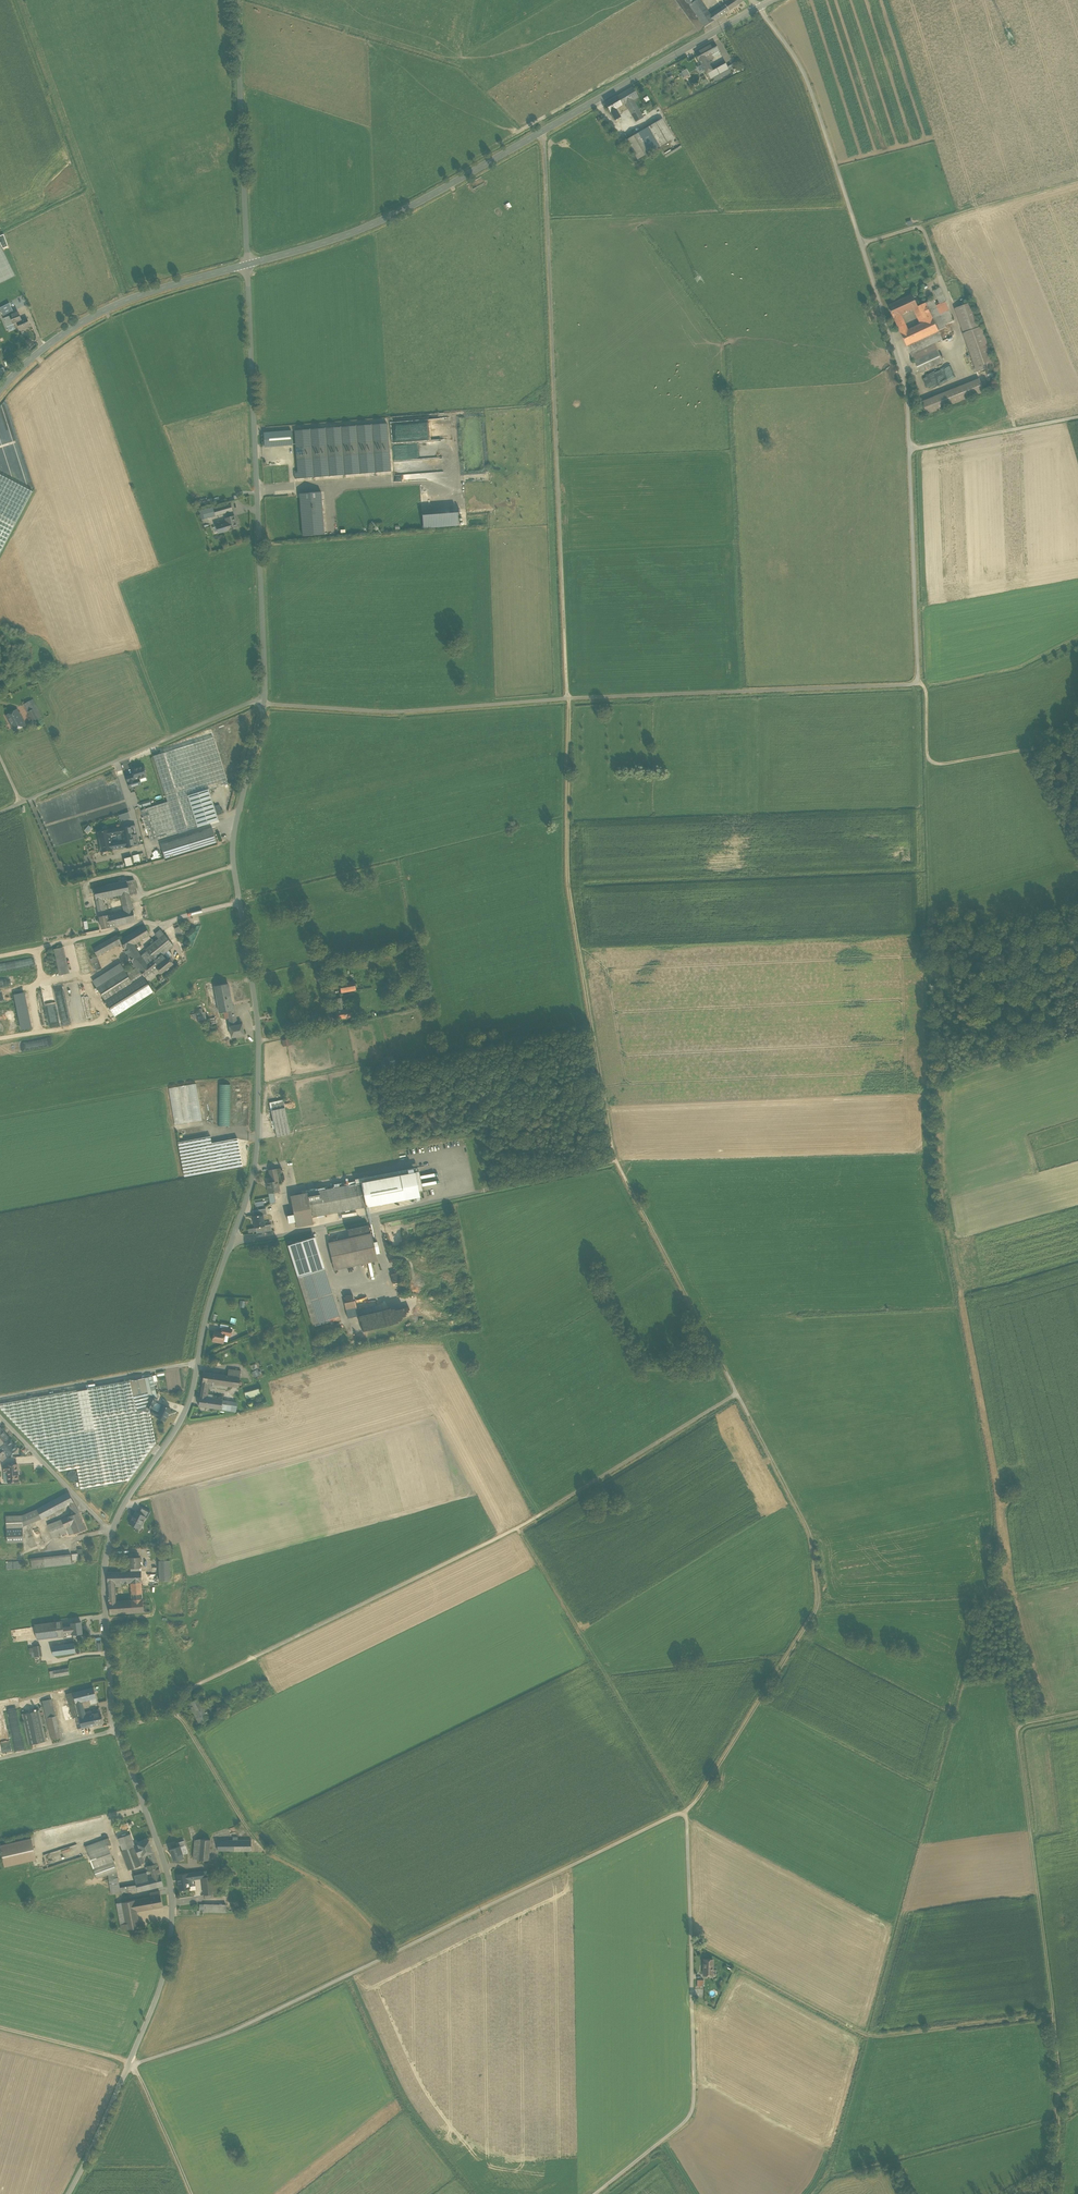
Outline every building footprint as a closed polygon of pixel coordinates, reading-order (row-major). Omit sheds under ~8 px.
[(700,0),(696,0),(689,5),(705,27),(714,20),(710,14),(700,0)] [(725,4),(729,10),(743,0),(731,0),(725,4)] [(720,16),(716,10),(710,14),(714,20),(720,16)] [(714,43),(695,53),(709,80),(715,76),(711,69),(707,61),(713,58),(720,54),(719,51),(714,43)] [(719,64),(711,69),(715,76),(729,69),(724,61),(719,64)] [(681,71),(684,77),(689,74),(686,69),(681,71)] [(630,90),(620,96),(623,101),(625,103),(631,114),(639,110),(633,101),(638,97),(633,88),(632,88),(633,89),(630,91),(630,90)] [(617,97),(605,104),(615,120),(620,117),(615,109),(625,103),(623,101),(620,96),(617,97)] [(639,110),(631,114),(636,122),(643,118),(639,110)] [(660,121),(648,128),(659,147),(673,138),(662,119),(660,121)] [(648,128),(626,140),(637,159),(659,147),(648,128)] [(673,147),(663,153),(665,156),(681,147),(680,145),(674,149),(673,147)] [(15,277),(0,247),(0,284),(15,277)] [(943,295),(940,288),(934,290),(940,302),(941,304),(945,302),(942,295),(943,295)] [(912,295),(903,299),(905,302),(907,307),(908,307),(910,311),(913,310),(918,307),(912,295)] [(903,299),(888,306),(899,329),(906,326),(901,315),(910,311),(908,307),(907,307),(905,302),(903,299)] [(933,299),(925,303),(928,308),(929,308),(930,308),(933,307),(933,306),(935,304),(933,299)] [(935,304),(933,306),(933,307),(930,308),(929,308),(928,308),(933,319),(939,331),(946,327),(945,325),(954,321),(949,310),(945,302),(941,304),(940,302),(935,304)] [(0,306),(0,310),(2,315),(12,311),(9,303),(0,306)] [(925,303),(918,307),(913,310),(919,322),(916,323),(917,326),(933,319),(928,308),(925,303)] [(970,303),(955,309),(963,333),(979,328),(970,303)] [(19,313),(12,316),(13,319),(12,320),(13,324),(16,322),(22,320),(19,313)] [(22,320),(16,322),(20,331),(31,326),(27,318),(22,320)] [(908,330),(901,333),(907,346),(939,331),(933,319),(917,326),(908,330)] [(963,333),(977,372),(995,366),(981,327),(979,328),(963,333)] [(939,331),(907,346),(911,355),(934,344),(943,340),(939,331)] [(934,344),(911,355),(914,361),(937,350),(934,344)] [(937,350),(914,361),(920,373),(943,363),(937,350)] [(980,382),(923,405),(927,414),(984,392),(980,382)] [(387,424),(294,430),(296,472),(294,472),(294,478),(375,473),(375,467),(386,466),(386,462),(390,462),(387,424)] [(291,431),(264,433),(265,447),(292,445),(291,431)] [(32,492),(0,475),(0,554),(32,492)] [(323,535),(321,492),(299,493),(301,536),(323,535)] [(457,513),(421,515),(422,528),(458,526),(457,513)] [(234,516),(226,519),(227,523),(229,530),(229,531),(238,528),(234,516)] [(227,523),(217,526),(219,533),(229,530),(227,523)] [(32,710),(37,707),(32,699),(28,701),(32,710)] [(32,710),(28,712),(33,721),(42,717),(37,707),(32,710)] [(17,709),(5,715),(14,731),(26,725),(17,709)] [(213,737),(153,756),(168,802),(188,796),(209,789),(228,783),(213,737)] [(132,768),(130,762),(121,764),(124,775),(131,773),(130,769),(132,768)] [(143,766),(132,770),(133,774),(135,779),(139,778),(146,776),(145,771),(146,770),(145,767),(143,767),(143,766)] [(135,779),(133,774),(126,776),(129,788),(141,785),(139,778),(135,779)] [(209,789),(188,796),(198,827),(218,820),(209,789)] [(168,802),(167,802),(141,810),(151,842),(198,827),(188,796),(168,802)] [(118,814),(120,821),(130,818),(128,812),(118,814)] [(84,829),(87,833),(92,828),(89,825),(84,829)] [(135,825),(121,828),(122,834),(123,841),(124,847),(139,845),(135,825)] [(109,830),(97,832),(101,852),(113,850),(113,849),(112,842),(110,836),(122,834),(121,828),(109,830)] [(213,829),(160,845),(165,859),(217,842),(213,829)] [(123,841),(112,842),(113,849),(124,848),(124,847),(123,841)] [(138,853),(132,855),(134,862),(140,860),(138,853)] [(131,856),(123,858),(125,866),(133,864),(131,856)] [(126,875),(96,882),(97,888),(127,881),(126,875)] [(121,895),(130,893),(127,881),(97,888),(94,888),(97,900),(102,899),(121,895)] [(130,893),(121,895),(125,912),(115,914),(117,925),(136,921),(130,895),(130,893)] [(102,899),(97,900),(100,916),(105,915),(106,912),(103,901),(102,899)] [(108,915),(105,915),(100,916),(103,929),(111,928),(111,927),(117,925),(115,914),(108,915)] [(120,940),(121,943),(125,950),(135,944),(150,935),(145,925),(120,940)] [(177,936),(182,934),(178,926),(174,928),(177,936)] [(160,929),(155,934),(158,939),(164,934),(160,929)] [(173,946),(164,934),(158,939),(154,942),(164,953),(173,946)] [(118,935),(98,945),(103,953),(121,943),(120,940),(118,935)] [(153,940),(150,942),(151,944),(145,949),(147,951),(132,961),(132,962),(137,967),(142,974),(145,977),(157,967),(168,958),(164,953),(154,942),(153,940)] [(135,944),(125,950),(130,958),(139,952),(135,944)] [(98,945),(93,948),(97,956),(103,953),(98,945)] [(62,948),(54,949),(60,975),(68,973),(62,948)] [(97,956),(91,959),(95,971),(102,969),(97,956)] [(33,966),(31,957),(0,962),(0,971),(33,966)] [(168,958),(157,967),(161,971),(160,972),(161,973),(173,964),(168,958)] [(137,967),(127,974),(131,980),(142,974),(137,967)] [(157,967),(145,977),(148,981),(160,972),(161,971),(157,967)] [(124,970),(97,988),(105,1001),(133,984),(131,980),(127,974),(124,970)] [(354,981),(339,984),(341,992),(356,990),(354,981)] [(234,1010),(233,1005),(229,983),(216,986),(221,1013),(225,1012),(228,1011),(234,1010)] [(75,993),(75,984),(64,984),(63,992),(75,993)] [(13,993),(19,1029),(30,1028),(25,992),(13,993)] [(344,998),(334,999),(336,1012),(340,1011),(339,1004),(345,1003),(344,998)] [(243,1024),(238,1025),(235,1004),(233,1005),(234,1010),(228,1011),(229,1017),(233,1037),(245,1035),(243,1024)] [(340,1011),(336,1012),(337,1019),(351,1017),(350,1010),(340,1011)] [(292,1044),(290,1038),(281,1040),(283,1046),(292,1044)] [(196,1084),(169,1088),(175,1125),(202,1120),(196,1084)] [(231,1085),(219,1085),(218,1126),(230,1126),(231,1085)] [(283,1101),(270,1104),(271,1110),(285,1107),(283,1101)] [(285,1107),(271,1110),(276,1137),(277,1137),(281,1136),(290,1134),(285,1107)] [(210,1136),(178,1142),(184,1177),(242,1166),(237,1138),(212,1143),(210,1136)] [(276,1169),(268,1171),(271,1182),(277,1181),(277,1182),(278,1182),(277,1175),(276,1169)] [(415,1172),(362,1182),(366,1207),(420,1197),(419,1191),(422,1191),(419,1172),(415,1172)] [(271,1182),(267,1183),(268,1188),(267,1188),(268,1194),(274,1193),(279,1192),(277,1182),(277,1181),(271,1182)] [(326,1186),(320,1187),(321,1190),(317,1191),(317,1188),(301,1191),(302,1194),(290,1196),(294,1214),(295,1222),(296,1227),(314,1224),(312,1217),(366,1207),(362,1182),(327,1189),(326,1186)] [(254,1216),(253,1216),(255,1227),(256,1227),(257,1233),(272,1230),(271,1224),(265,1225),(263,1215),(263,1214),(254,1216)] [(295,1222),(294,1214),(287,1215),(288,1223),(295,1222)] [(371,1234),(329,1243),(334,1269),(377,1260),(371,1234)] [(288,1245),(298,1276),(323,1268),(314,1237),(288,1245)] [(323,1268),(298,1276),(313,1324),(329,1319),(334,1317),(339,1316),(323,1268)] [(355,1301),(344,1303),(346,1310),(357,1307),(355,1301)] [(357,1307),(346,1310),(348,1318),(359,1316),(357,1307)] [(220,1332),(214,1331),(213,1341),(223,1343),(225,1333),(221,1332),(220,1332)] [(217,1373),(204,1371),(201,1389),(208,1391),(209,1383),(210,1377),(216,1378),(217,1373)] [(227,1375),(217,1373),(216,1378),(210,1377),(209,1383),(212,1383),(211,1386),(228,1389),(228,1386),(239,1387),(240,1377),(227,1375)] [(152,1376),(144,1378),(148,1394),(151,1395),(157,1398),(152,1376)] [(144,1378),(134,1380),(129,1380),(130,1380),(132,1389),(136,1388),(148,1435),(100,1447),(96,1429),(32,1440),(33,1444),(59,1471),(77,1468),(81,1488),(129,1480),(155,1443),(150,1413),(152,1409),(146,1406),(144,1405),(144,1404),(148,1394),(144,1378)] [(130,1380),(87,1388),(88,1389),(96,1429),(100,1447),(148,1435),(136,1388),(132,1389),(130,1380)] [(244,1392),(246,1398),(260,1394),(258,1388),(244,1392)] [(0,1403),(0,1408),(32,1441),(32,1440),(96,1429),(88,1389),(77,1391),(77,1390),(0,1403)] [(222,1399),(207,1397),(208,1394),(201,1393),(199,1406),(221,1409),(222,1401),(222,1399)] [(157,1398),(151,1395),(146,1406),(152,1409),(155,1402),(157,1398)] [(236,1403),(222,1401),(221,1409),(235,1411),(236,1403)] [(162,1405),(155,1402),(152,1409),(159,1412),(162,1405)] [(170,1408),(162,1405),(159,1412),(152,1409),(150,1413),(157,1416),(157,1417),(165,1420),(170,1408)] [(0,1428),(0,1446),(1,1448),(5,1453),(0,1457),(0,1458),(1,1460),(2,1461),(17,1448),(0,1428)] [(17,1464),(4,1465),(4,1471),(3,1471),(4,1482),(18,1481),(17,1464)] [(68,1493),(49,1503),(54,1512),(61,1509),(69,1504),(74,1502),(68,1493)] [(74,1502),(69,1504),(69,1505),(70,1505),(72,1509),(74,1514),(79,1512),(74,1502)] [(49,1503),(37,1509),(42,1518),(54,1512),(49,1503)] [(150,1512),(141,1507),(138,1513),(145,1517),(147,1518),(150,1512)] [(29,1512),(22,1515),(22,1526),(26,1525),(42,1518),(37,1509),(29,1512)] [(74,1514),(68,1517),(71,1525),(66,1528),(69,1536),(85,1529),(79,1512),(74,1514)] [(138,1513),(135,1512),(129,1523),(139,1528),(145,1517),(138,1513)] [(22,1515),(6,1516),(6,1529),(23,1529),(22,1526),(22,1515)] [(68,1517),(59,1521),(59,1520),(47,1525),(52,1539),(67,1533),(65,1528),(66,1528),(71,1525),(68,1517)] [(23,1529),(6,1529),(7,1543),(23,1542),(23,1529)] [(71,1554),(44,1556),(45,1566),(72,1564),(71,1554)] [(44,1556),(31,1558),(32,1567),(45,1566),(44,1556)] [(130,1557),(128,1557),(129,1568),(130,1568),(139,1567),(139,1556),(137,1556),(130,1557)] [(170,1560),(159,1561),(159,1580),(170,1580),(170,1560)] [(141,1571),(139,1571),(130,1571),(117,1572),(117,1583),(121,1583),(130,1582),(132,1600),(142,1599),(142,1593),(141,1582),(141,1571)] [(117,1583),(117,1572),(107,1572),(107,1583),(115,1583),(117,1583)] [(115,1601),(109,1601),(109,1614),(150,1611),(149,1598),(142,1599),(132,1600),(115,1601)] [(62,1622),(35,1625),(37,1639),(64,1636),(64,1635),(63,1627),(62,1622)] [(82,1622),(72,1623),(72,1626),(63,1627),(64,1635),(73,1634),(73,1635),(84,1634),(82,1622)] [(74,1643),(52,1646),(54,1655),(76,1652),(74,1643)] [(40,1645),(28,1647),(31,1658),(42,1655),(40,1645)] [(61,1670),(50,1672),(51,1678),(62,1676),(61,1670)] [(93,1687),(72,1693),(75,1703),(82,1701),(96,1698),(93,1687)] [(199,1697),(188,1702),(193,1713),(204,1707),(199,1697)] [(51,1699),(42,1701),(46,1718),(55,1716),(51,1699)] [(91,1711),(85,1712),(82,1701),(75,1703),(79,1717),(75,1718),(78,1729),(95,1725),(91,1711)] [(208,1715),(209,1715),(215,1711),(220,1709),(216,1702),(204,1707),(208,1715)] [(75,1703),(70,1704),(73,1719),(75,1718),(79,1717),(75,1703)] [(204,1707),(193,1713),(198,1722),(209,1716),(209,1715),(208,1715),(204,1707)] [(99,1709),(91,1711),(95,1725),(103,1723),(100,1712),(99,1709)] [(39,1710),(22,1714),(29,1745),(46,1741),(39,1710)] [(55,1716),(46,1718),(51,1740),(60,1738),(55,1716)] [(130,1833),(118,1838),(122,1850),(135,1845),(130,1833)] [(233,1840),(217,1840),(217,1850),(252,1850),(251,1840),(238,1839),(238,1836),(233,1836),(233,1840)] [(109,1838),(85,1846),(93,1868),(113,1861),(108,1845),(111,1844),(109,1838)] [(198,1859),(200,1838),(194,1841),(192,1858),(198,1859)] [(210,1839),(200,1838),(198,1859),(209,1859),(210,1839)] [(39,1861),(33,1839),(0,1848),(6,1870),(39,1861)] [(138,1844),(142,1856),(147,1854),(153,1852),(149,1840),(138,1844)] [(142,1856),(138,1844),(135,1845),(122,1850),(121,1851),(128,1870),(141,1865),(138,1857),(142,1856)] [(177,1846),(170,1848),(174,1861),(184,1857),(183,1856),(180,1845),(177,1846)] [(113,1861),(93,1868),(97,1878),(108,1874),(117,1871),(113,1861)] [(157,1863),(147,1866),(150,1876),(160,1874),(157,1863)] [(203,1871),(177,1875),(179,1889),(189,1888),(190,1889),(191,1890),(195,1889),(196,1888),(195,1882),(193,1883),(193,1879),(202,1877),(204,1877),(204,1875),(203,1871)] [(147,1877),(135,1880),(136,1885),(138,1890),(138,1892),(163,1885),(160,1874),(150,1876),(147,1877)] [(204,1877),(202,1877),(204,1894),(213,1893),(213,1891),(211,1876),(204,1877)] [(120,1887),(118,1877),(108,1879),(110,1889),(115,1888),(120,1887)] [(138,1890),(136,1885),(120,1887),(115,1888),(116,1894),(138,1890)] [(159,1896),(152,1897),(153,1903),(153,1904),(153,1908),(162,1907),(160,1896),(159,1896)] [(150,1897),(122,1903),(124,1914),(136,1911),(153,1908),(153,1904),(153,1903),(152,1897),(150,1897)] [(122,1903),(116,1904),(120,1924),(125,1924),(124,1914),(122,1903)] [(136,1911),(124,1914),(125,1924),(126,1930),(139,1927),(136,1911)] [(713,1959),(703,1959),(703,1974),(712,1975),(713,1959)]
